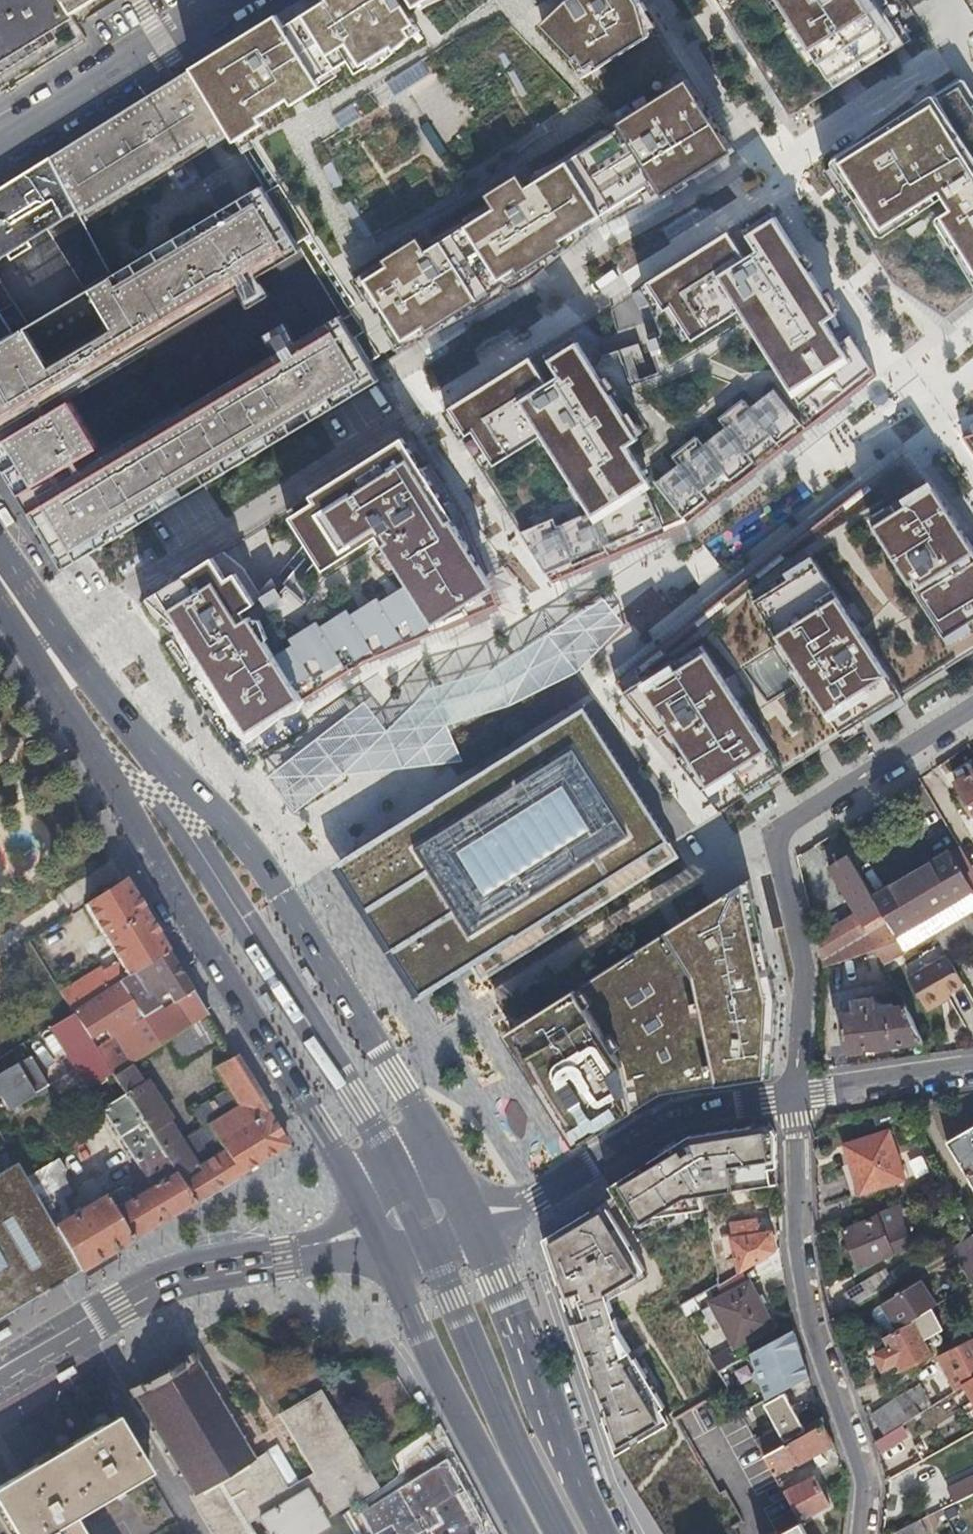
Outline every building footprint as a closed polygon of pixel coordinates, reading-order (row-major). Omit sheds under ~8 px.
[(70,14),(69,13),(61,0),(0,0),(0,58),(70,14)] [(69,13),(89,0),(61,0),(69,13)] [(190,67),(226,125),(403,16),(399,5),(408,0),(292,0),(190,67)] [(548,25),(578,59),(595,80),(655,39),(645,8),(640,0),(577,0),(570,6),(548,25)] [(863,0),(759,0),(807,73),(884,31),(863,0)] [(226,125),(190,67),(184,71),(220,129),(226,125)] [(337,270),(377,328),(397,315),(411,317),(696,135),(652,68),(585,111),(591,123),(500,179),(490,166),(460,185),(468,199),(397,243),(387,230),(356,250),(362,259),(337,270)] [(220,129),(184,71),(172,79),(135,103),(171,159),(206,138),(220,129)] [(972,282),(972,167),(963,173),(911,90),(812,152),(856,218),(917,181),(926,196),(919,202),(967,286),(972,282)] [(171,159),(135,103),(107,120),(146,174),(171,159)] [(146,174),(107,120),(48,158),(79,215),(146,174)] [(232,134),(226,125),(220,129),(206,138),(211,147),(232,134)] [(206,138),(171,159),(177,167),(211,147),(206,138)] [(48,158),(24,173),(27,176),(17,183),(46,231),(82,289),(86,286),(107,273),(101,261),(83,225),(79,215),(48,158)] [(146,174),(152,183),(177,167),(171,159),(146,174)] [(24,173),(7,184),(0,188),(0,210),(22,246),(46,231),(17,183),(27,176),(24,173)] [(146,174),(79,215),(83,225),(152,183),(146,174)] [(267,193),(263,184),(242,197),(247,205),(267,193)] [(297,241),(267,193),(247,205),(277,253),(297,241)] [(88,288),(95,299),(247,205),(242,197),(168,240),(88,288)] [(119,480),(138,515),(222,464),(357,382),(326,333),(156,437),(152,430),(111,365),(107,358),(277,253),(247,205),(95,299),(117,334),(60,373),(65,383),(119,480)] [(704,221),(626,274),(640,301),(648,296),(666,325),(713,301),(764,384),(820,348),(796,308),(810,302),(748,208),(724,226),(732,240),(719,248),(704,221)] [(0,210),(0,259),(22,246),(0,210)] [(277,253),(281,260),(301,248),(297,241),(277,253)] [(107,358),(111,365),(167,331),(281,260),(277,253),(107,358)] [(88,288),(30,323),(26,325),(24,326),(32,337),(95,299),(88,288)] [(16,329),(25,324),(9,298),(0,302),(0,340),(16,329)] [(56,374),(60,373),(117,334),(95,299),(32,337),(49,363),(56,374)] [(322,326),(326,333),(346,321),(341,314),(322,326)] [(326,333),(357,382),(376,371),(346,321),(326,333)] [(26,325),(25,324),(16,329),(42,367),(49,363),(32,337),(24,326),(26,325)] [(156,437),(326,333),(322,326),(152,430),(156,437)] [(0,340),(0,358),(27,406),(65,383),(60,373),(56,374),(49,363),(42,367),(16,329),(0,340)] [(503,350),(423,398),(442,426),(450,419),(469,453),(514,426),(568,507),(619,472),(600,435),(609,427),(546,333),(523,350),(530,364),(518,372),(503,350)] [(0,358),(0,422),(27,406),(0,358)] [(378,373),(359,385),(361,390),(381,378),(378,373)] [(54,522),(40,531),(64,570),(141,523),(361,390),(359,385),(357,382),(222,464),(138,515),(73,554),(54,522)] [(0,422),(0,424),(60,518),(119,480),(65,383),(27,406),(0,422)] [(54,522),(60,518),(0,424),(0,434),(54,522)] [(466,581),(375,429),(287,491),(288,497),(264,510),(300,562),(357,525),(364,535),(359,539),(386,581),(409,618),(466,581)] [(26,506),(40,531),(54,522),(0,434),(0,464),(26,506)] [(904,475),(875,490),(879,496),(849,516),(923,631),(972,603),(972,578),(904,475)] [(60,518),(54,522),(73,554),(138,515),(119,480),(60,518)] [(202,575),(186,553),(136,587),(221,727),(271,692),(251,656),(221,606),(231,598),(213,570),(202,575)] [(271,692),(409,618),(386,581),(251,656),(271,692)] [(808,591),(749,626),(803,707),(860,671),(808,591)] [(743,743),(678,642),(618,677),(682,782),(743,743)] [(586,707),(313,879),(398,1014),(671,842),(586,707)] [(958,780),(970,802),(972,800),(972,770),(958,780)] [(874,896),(885,915),(899,939),(906,951),(934,934),(972,912),(972,867),(972,866),(959,844),(874,896)] [(874,896),(848,853),(832,863),(861,913),(867,924),(885,915),(874,896)] [(110,984),(165,950),(123,879),(82,905),(116,960),(101,969),(110,984)] [(741,885),(508,1030),(575,1137),(664,1079),(758,1067),(764,995),(741,885)] [(934,934),(945,953),(972,937),(972,912),(934,934)] [(817,940),(818,945),(824,969),(877,948),(899,939),(885,915),(867,924),(861,913),(817,940)] [(180,1028),(204,1013),(172,962),(165,950),(110,984),(70,1009),(71,1011),(71,1012),(108,1070),(109,1072),(180,1028)] [(919,972),(939,1006),(941,1004),(939,999),(948,994),(963,986),(947,957),(919,972)] [(70,1009),(110,984),(101,969),(98,965),(58,990),(70,1009)] [(927,1012),(939,1006),(919,972),(909,978),(927,1012)] [(950,999),(948,994),(939,999),(941,1004),(950,999)] [(847,1051),(922,1041),(905,1006),(876,1009),(874,996),(854,999),(856,1012),(841,1014),(847,1051)] [(86,1084),(108,1070),(71,1012),(49,1026),(86,1084)] [(213,1028),(204,1013),(180,1028),(190,1043),(196,1039),(213,1028)] [(200,1045),(217,1035),(213,1028),(196,1039),(200,1045)] [(30,1053),(0,1070),(0,1101),(5,1110),(31,1096),(30,1094),(48,1084),(30,1053)] [(121,1091),(191,1203),(205,1194),(284,1143),(230,1055),(211,1066),(225,1090),(218,1094),(228,1111),(204,1126),(220,1151),(198,1164),(190,1152),(186,1154),(142,1082),(138,1083),(127,1064),(110,1074),(121,1091)] [(74,1267),(76,1271),(191,1203),(121,1091),(99,1104),(149,1182),(128,1195),(120,1183),(71,1213),(61,1196),(69,1192),(59,1176),(62,1168),(55,1159),(24,1178),(74,1267)] [(70,1145),(88,1134),(79,1119),(60,1131),(70,1145)] [(690,1135),(612,1184),(642,1232),(678,1211),(706,1208),(703,1194),(773,1184),(771,1168),(779,1168),(778,1134),(769,1123),(690,1135)] [(946,1143),(972,1191),(972,1127),(946,1143)] [(846,1145),(852,1165),(860,1194),(903,1181),(890,1133),(846,1145)] [(87,1168),(92,1165),(87,1157),(82,1160),(87,1168)] [(74,1267),(24,1178),(15,1162),(0,1170),(0,1311),(21,1299),(74,1267)] [(948,1181),(939,1164),(908,1178),(915,1195),(948,1181)] [(860,1194),(852,1165),(842,1167),(849,1197),(860,1194)] [(544,1237),(616,1453),(670,1421),(663,1407),(665,1405),(637,1356),(629,1360),(625,1353),(633,1349),(622,1330),(611,1297),(651,1274),(606,1198),(544,1237)] [(902,1225),(901,1207),(844,1231),(859,1267),(910,1246),(902,1225)] [(741,1272),(776,1251),(770,1233),(760,1234),(756,1219),(727,1223),(741,1272)] [(955,1250),(972,1284),(972,1240),(955,1250)] [(895,1267),(886,1271),(892,1280),(900,1276),(895,1267)] [(843,1294),(850,1308),(893,1282),(892,1280),(886,1271),(885,1269),(843,1294)] [(897,1329),(931,1309),(937,1305),(923,1280),(883,1302),(897,1329)] [(775,1331),(752,1282),(711,1304),(735,1354),(775,1331)] [(897,1329),(893,1332),(895,1334),(885,1340),(888,1345),(873,1354),(882,1369),(895,1362),(900,1370),(930,1353),(923,1340),(941,1330),(931,1309),(897,1329)] [(794,1329),(752,1352),(757,1367),(755,1370),(754,1374),(754,1378),(758,1381),(762,1382),(768,1399),(811,1377),(794,1329)] [(938,1355),(960,1388),(967,1383),(972,1379),(972,1335),(938,1355)] [(194,1352),(181,1360),(182,1361),(143,1385),(142,1384),(126,1393),(131,1401),(137,1397),(144,1408),(140,1410),(143,1414),(146,1412),(157,1430),(154,1431),(156,1434),(159,1433),(169,1451),(167,1453),(168,1455),(171,1454),(182,1473),(179,1474),(181,1477),(183,1476),(217,1533),(254,1533),(248,1525),(260,1518),(270,1533),(316,1533),(329,1526),(315,1505),(331,1496),(339,1507),(372,1487),(319,1395),(289,1413),(326,1478),(276,1506),(252,1465),(254,1463),(242,1442),(245,1440),(244,1437),(240,1440),(228,1420),(231,1418),(229,1415),(226,1416),(215,1399),(219,1397),(218,1394),(214,1397),(202,1378),(206,1375),(204,1371),(200,1374),(194,1363),(198,1360),(194,1352)] [(882,1406),(896,1429),(920,1414),(905,1391),(882,1406)] [(764,1454),(788,1442),(786,1438),(802,1430),(784,1393),(766,1403),(779,1430),(758,1442),(764,1454)] [(74,1521),(151,1473),(116,1417),(0,1489),(0,1513),(13,1533),(83,1533),(74,1521)] [(831,1435),(826,1423),(788,1442),(764,1454),(767,1461),(772,1470),(796,1459),(798,1461),(834,1443),(831,1435)] [(425,1430),(388,1453),(403,1487),(357,1514),(367,1533),(482,1533),(425,1430)] [(972,1491),(972,1471),(943,1488),(951,1503),(972,1491)] [(790,1476),(779,1482),(782,1489),(786,1488),(801,1516),(827,1501),(813,1473),(795,1483),(790,1476)] [(895,1532),(896,1533),(922,1533),(925,1532),(920,1519),(895,1532)] [(798,1520),(772,1533),(806,1533),(798,1520)]
